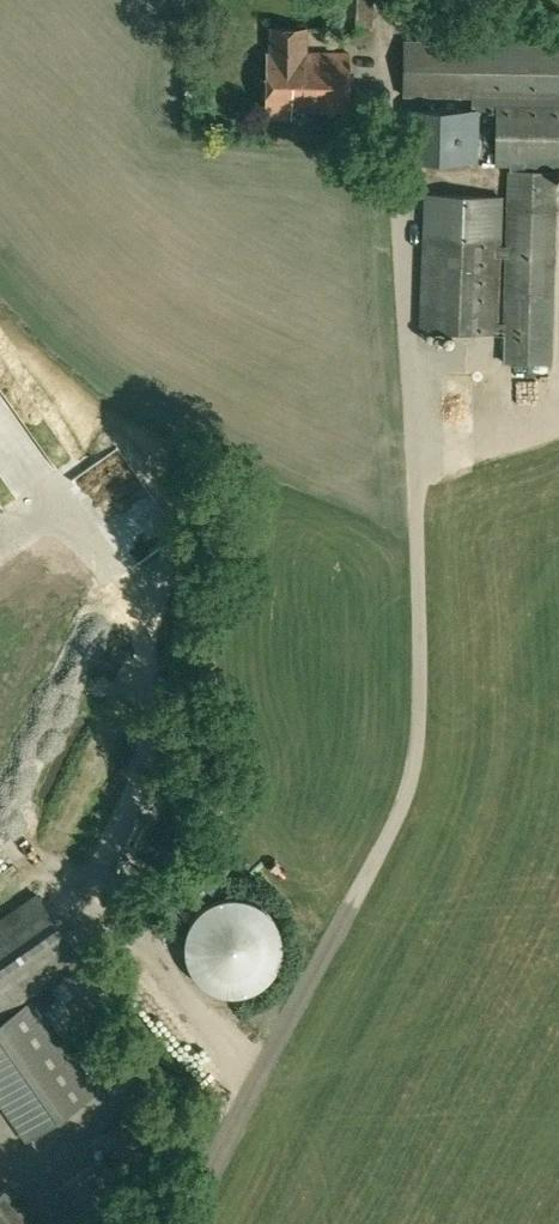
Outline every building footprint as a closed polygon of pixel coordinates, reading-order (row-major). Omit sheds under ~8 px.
[(337,27),(373,29),(374,0),(338,0),(337,27)] [(348,112),(348,53),(304,53),(305,27),(271,27),(270,52),(266,52),(265,118),(291,119),(292,112),(348,112)] [(403,42),(402,94),(471,95),(471,109),(496,110),(495,164),(558,165),(558,44),(403,42)] [(478,110),(422,108),(422,161),(477,162),(478,110)] [(558,173),(510,171),(507,245),(507,257),(504,320),(503,329),(502,362),(548,364),(558,173)] [(501,197),(426,193),(420,329),(494,333),(494,329),(503,329),(504,320),(495,319),(498,256),(507,257),(507,245),(498,245),(501,197)] [(18,876),(9,854),(0,843),(0,891),(18,876)] [(80,957),(36,894),(0,919),(0,1013),(80,957)] [(249,962),(248,940),(201,943),(204,998),(278,993),(276,960),(249,962)] [(0,1019),(0,1103),(26,1140),(97,1089),(32,997),(0,1019)] [(131,1199),(104,1155),(60,1184),(86,1223),(93,1223),(131,1199)] [(8,1186),(0,1192),(0,1223),(35,1223),(8,1186)]
